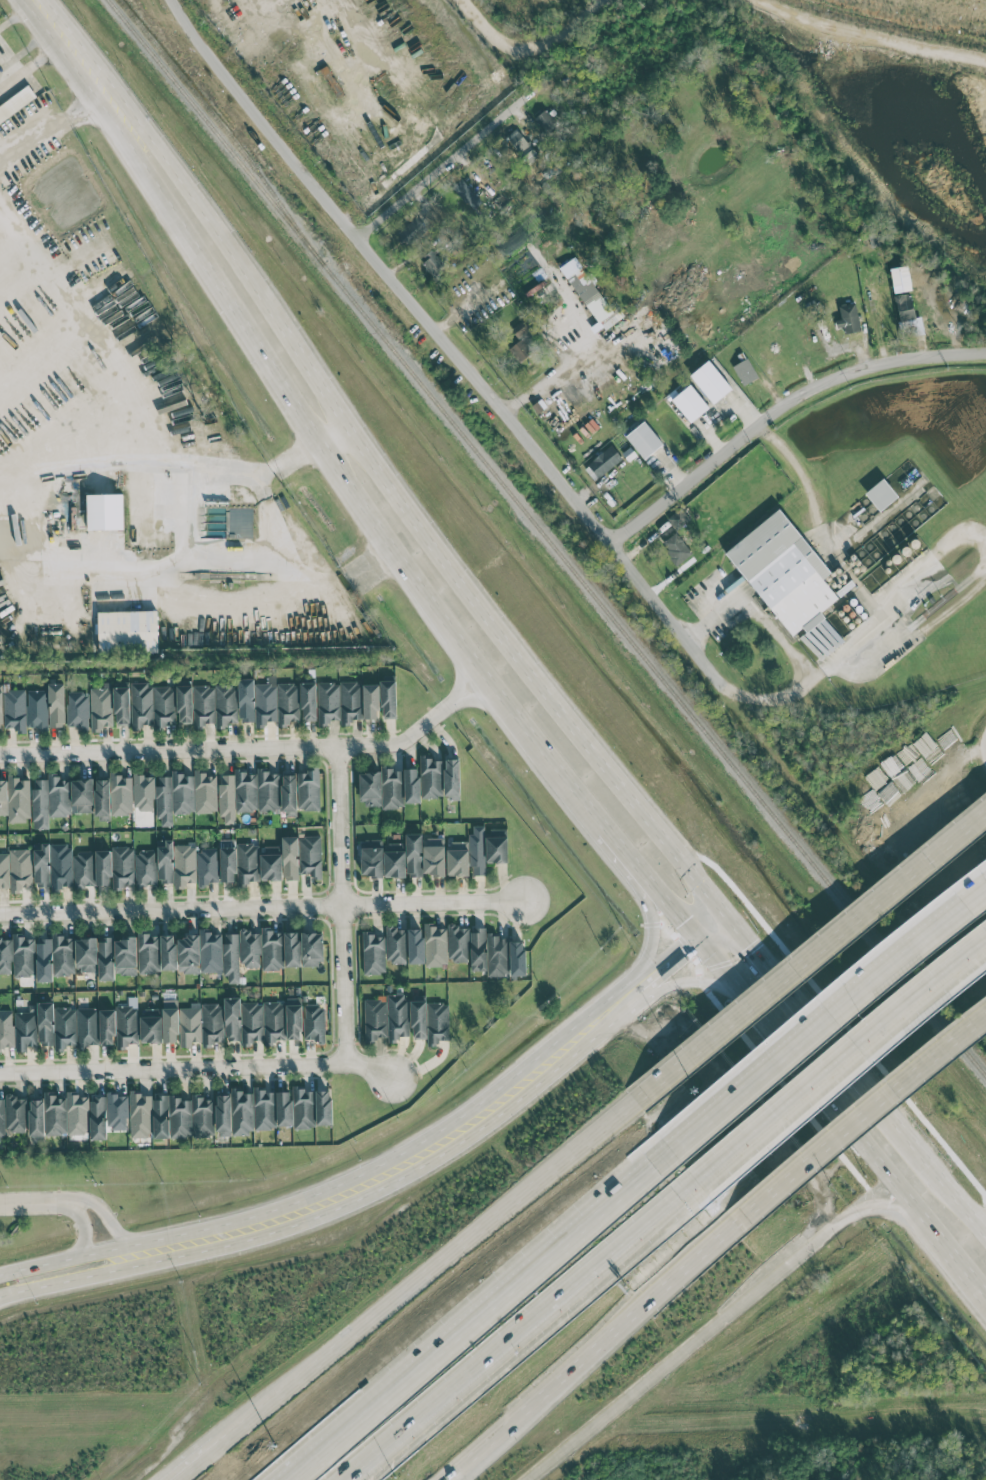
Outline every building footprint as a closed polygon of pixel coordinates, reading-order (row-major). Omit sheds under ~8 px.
[(28,85),(0,105),(0,123),(37,97),(28,85)] [(557,124),(545,109),(534,118),(546,133),(557,124)] [(507,138),(523,161),(535,152),(519,129),(507,138)] [(482,202),(460,178),(451,187),(472,211),(482,202)] [(397,233),(407,245),(427,229),(417,216),(397,233)] [(420,260),(431,277),(444,269),(433,251),(420,260)] [(624,317),(618,308),(612,312),(594,284),(596,283),(584,265),(567,277),(603,331),(624,317)] [(894,294),(912,290),(907,266),(889,269),(894,294)] [(923,333),(922,317),(914,317),(912,293),(895,295),(899,335),(923,333)] [(840,319),(835,320),(836,328),(845,327),(845,333),(859,332),(856,303),(839,305),(840,319)] [(531,325),(528,327),(522,320),(510,330),(519,341),(508,349),(520,364),(545,342),(531,325)] [(758,377),(747,358),(733,366),(743,385),(758,377)] [(713,404),(732,389),(708,360),(689,375),(713,404)] [(709,407),(690,384),(671,400),(690,423),(709,407)] [(643,459),(662,445),(645,421),(625,435),(643,459)] [(592,480),(623,461),(613,446),(583,465),(592,480)] [(898,496),(883,478),(865,493),(879,511),(898,496)] [(87,530),(123,529),(122,494),(86,495),(87,530)] [(676,530),(690,519),(681,508),(667,518),(676,530)] [(725,552),(791,636),(802,627),(806,632),(825,618),(820,612),(838,599),(823,579),(830,573),(780,509),(725,552)] [(692,554),(676,532),(660,544),(677,566),(692,554)] [(97,612),(98,654),(158,652),(157,611),(97,612)] [(843,640),(823,619),(801,639),(821,660),(843,640)] [(299,684),(276,684),(276,676),(267,676),(267,684),(254,684),(254,679),(238,679),(238,722),(255,722),(255,727),(265,727),(265,721),(277,721),(277,727),(288,727),(288,721),(299,721),(299,684)] [(395,680),(380,681),(381,719),(396,718),(395,680)] [(113,726),(112,682),(103,682),(103,688),(90,688),(91,732),(102,732),(102,726),(113,726)] [(319,726),(330,726),(330,719),(340,719),(340,725),(351,725),(351,720),(362,719),(361,682),(338,682),(318,682),(319,726)] [(176,725),(175,686),(148,687),(148,683),(131,683),(132,730),(143,730),(142,726),(176,725)] [(300,683),(301,720),(316,720),(316,683),(300,683)] [(49,727),(64,727),(64,684),(48,684),(49,727)] [(378,684),(363,685),(363,719),(378,718),(378,684)] [(192,686),(177,686),(177,723),(192,723),(192,686)] [(237,722),(237,686),(194,686),(195,727),(216,726),(216,728),(226,728),(226,723),(237,722)] [(114,687),(114,726),(130,725),(129,687),(114,687)] [(3,691),(4,728),(16,728),(16,733),(26,733),(25,690),(3,691)] [(27,691),(28,728),(48,728),(47,690),(27,691)] [(68,727),(89,727),(88,692),(67,693),(68,727)] [(442,760),(430,761),(430,755),(421,755),(422,798),(443,797),(442,760)] [(460,800),(459,759),(444,759),(445,801),(460,800)] [(279,812),(279,774),(268,774),(268,768),(257,768),(257,774),(246,774),(246,769),(234,769),(234,775),(219,775),(219,816),(224,816),(224,824),(235,825),(235,812),(279,812)] [(402,768),(382,769),(382,772),(360,772),(361,806),(383,806),(383,808),(403,808),(402,768)] [(217,813),(216,776),(205,776),(205,769),(194,770),(194,776),(183,776),(183,770),(171,770),(171,777),(156,777),(157,818),(161,818),(161,826),(172,826),(172,813),(196,813),(217,813)] [(419,803),(419,769),(404,769),(404,803),(419,803)] [(298,770),(299,811),(319,810),(319,770),(298,770)] [(70,780),(57,780),(57,773),(47,773),(47,779),(32,779),(32,829),(48,829),(48,816),(70,816),(70,780)] [(133,810),(154,810),(154,776),(133,775),(133,810)] [(297,816),(296,775),(282,775),(282,816),(297,816)] [(111,815),(132,815),(132,776),(111,776),(111,815)] [(8,815),(8,821),(30,821),(30,778),(8,778),(8,781),(0,781),(0,815),(8,815)] [(92,779),(71,779),(71,806),(76,806),(76,813),(93,812),(92,779)] [(110,816),(109,779),(94,780),(95,816),(110,816)] [(470,875),(470,876),(485,875),(484,826),(473,826),(473,834),(468,834),(468,841),(446,842),(447,876),(470,875)] [(507,829),(487,829),(486,862),(507,863),(507,829)] [(421,877),(422,834),(406,834),(406,877),(421,877)] [(320,836),(299,837),(300,877),(321,876),(320,836)] [(283,880),(298,880),(297,837),(282,837),(283,880)] [(444,838),(423,838),(423,875),(444,875),(444,838)] [(157,840),(158,884),(173,884),(172,840),(157,840)] [(385,877),(405,877),(405,843),(384,843),(385,877)] [(34,887),(50,887),(49,844),(33,844),(34,887)] [(196,882),(195,844),(174,844),(175,888),(185,888),(185,883),(196,882)] [(258,844),(237,844),(238,884),(259,883),(258,844)] [(50,845),(52,892),(62,891),(62,886),(72,886),(71,845),(50,845)] [(261,880),(281,880),(281,846),(261,846),(261,880)] [(95,850),(95,885),(111,885),(111,891),(123,890),(123,884),(134,884),(134,847),(112,847),(112,850),(95,850)] [(235,847),(220,848),(221,882),(236,882),(235,847)] [(382,847),(361,847),(361,876),(382,876),(382,847)] [(10,887),(10,893),(21,893),(21,887),(32,887),(31,849),(8,849),(9,853),(0,853),(0,888),(10,887)] [(217,849),(196,849),(198,885),(218,884),(217,849)] [(135,851),(136,885),(155,885),(155,851),(135,851)] [(93,852),(73,853),(74,886),(94,886),(93,852)] [(446,928),(436,928),(436,923),(425,923),(426,966),(447,966),(446,928)] [(468,961),(467,926),(447,926),(448,962),(468,961)] [(262,969),(301,968),(301,965),(323,965),(322,933),(299,934),(299,932),(273,933),(273,927),(261,927),(262,969)] [(471,971),(488,971),(488,976),(510,976),(525,975),(525,942),(508,942),(508,938),(496,938),(496,933),(486,933),(485,927),(470,928),(471,971)] [(406,962),(406,928),(385,928),(386,963),(406,962)] [(424,963),(423,929),(407,929),(408,964),(424,963)] [(260,966),(259,931),(238,931),(238,934),(223,934),(223,976),(228,976),(228,984),(239,983),(239,967),(260,966)] [(364,974),(385,974),(384,936),(373,936),(373,931),(363,931),(364,974)] [(201,973),(222,973),(221,932),(200,932),(201,973)] [(53,981),(53,975),(75,975),(74,938),(63,939),(63,933),(52,933),(52,939),(36,939),(37,982),(53,981)] [(177,970),(176,935),(149,936),(149,933),(138,933),(138,973),(160,973),(160,970),(177,970)] [(34,936),(12,937),(13,976),(35,976),(34,936)] [(200,973),(199,936),(177,936),(178,973),(200,973)] [(114,980),(113,937),(98,937),(99,981),(114,980)] [(136,975),(136,937),(115,938),(115,975),(136,975)] [(12,938),(0,938),(0,974),(11,974),(12,938)] [(97,971),(97,938),(75,938),(76,971),(97,971)] [(364,997),(365,1044),(377,1043),(377,1037),(387,1037),(387,1043),(398,1042),(398,1037),(408,1036),(408,996),(364,997)] [(128,1006),(117,1006),(117,1046),(138,1046),(137,997),(128,997),(128,1006)] [(239,997),(223,998),(225,1042),(241,1041),(239,997)] [(242,1003),(241,1046),(252,1046),(252,1040),(263,1040),(263,1045),(275,1046),(275,1040),(285,1040),(285,1039),(301,1039),(302,998),(286,998),(286,1003),(242,1003)] [(163,1043),(178,1042),(177,1000),(162,1000),(163,1043)] [(426,1039),(426,1001),(411,1001),(410,1038),(426,1039)] [(53,1002),(37,1003),(38,1045),(53,1044),(53,1002)] [(427,1003),(428,1046),(437,1046),(437,1040),(448,1040),(448,1003),(427,1003)] [(180,1008),(180,1047),(191,1047),(191,1041),(202,1041),(202,1044),(223,1044),(223,1004),(201,1004),(201,1008),(180,1008)] [(304,1041),(324,1042),(325,1006),(305,1006),(304,1041)] [(75,1008),(55,1008),(55,1051),(64,1051),(64,1045),(76,1045),(75,1008)] [(76,1009),(77,1046),(98,1045),(97,1008),(76,1009)] [(161,1008),(140,1009),(141,1043),(162,1043),(161,1008)] [(14,1047),(13,1010),(0,1010),(0,1047),(14,1047)] [(99,1010),(99,1044),(114,1045),(115,1010),(99,1010)] [(16,1052),(27,1051),(27,1046),(37,1046),(36,1012),(15,1013),(16,1052)] [(331,1127),(330,1091),(304,1091),(304,1086),(293,1086),(294,1128),(331,1127)] [(292,1128),(291,1092),(265,1093),(265,1087),(253,1087),(253,1094),(243,1094),(242,1088),(231,1088),(231,1095),(215,1095),(216,1136),(249,1135),(249,1129),(292,1128)] [(130,1138),(151,1138),(151,1095),(140,1096),(140,1090),(129,1090),(130,1138)] [(67,1135),(89,1134),(88,1097),(77,1097),(77,1091),(67,1092),(67,1135)] [(55,1098),(55,1092),(45,1092),(46,1135),(66,1134),(65,1098),(55,1098)] [(106,1139),(105,1094),(90,1095),(91,1140),(106,1139)] [(127,1094),(107,1095),(108,1130),(128,1130),(127,1094)] [(213,1099),(203,1100),(203,1094),(191,1094),(191,1100),(180,1101),(180,1095),(152,1095),(153,1138),(214,1137),(213,1099)] [(26,1096),(6,1096),(5,1133),(26,1133),(26,1096)] [(29,1136),(44,1136),(43,1100),(29,1100),(29,1136)]
